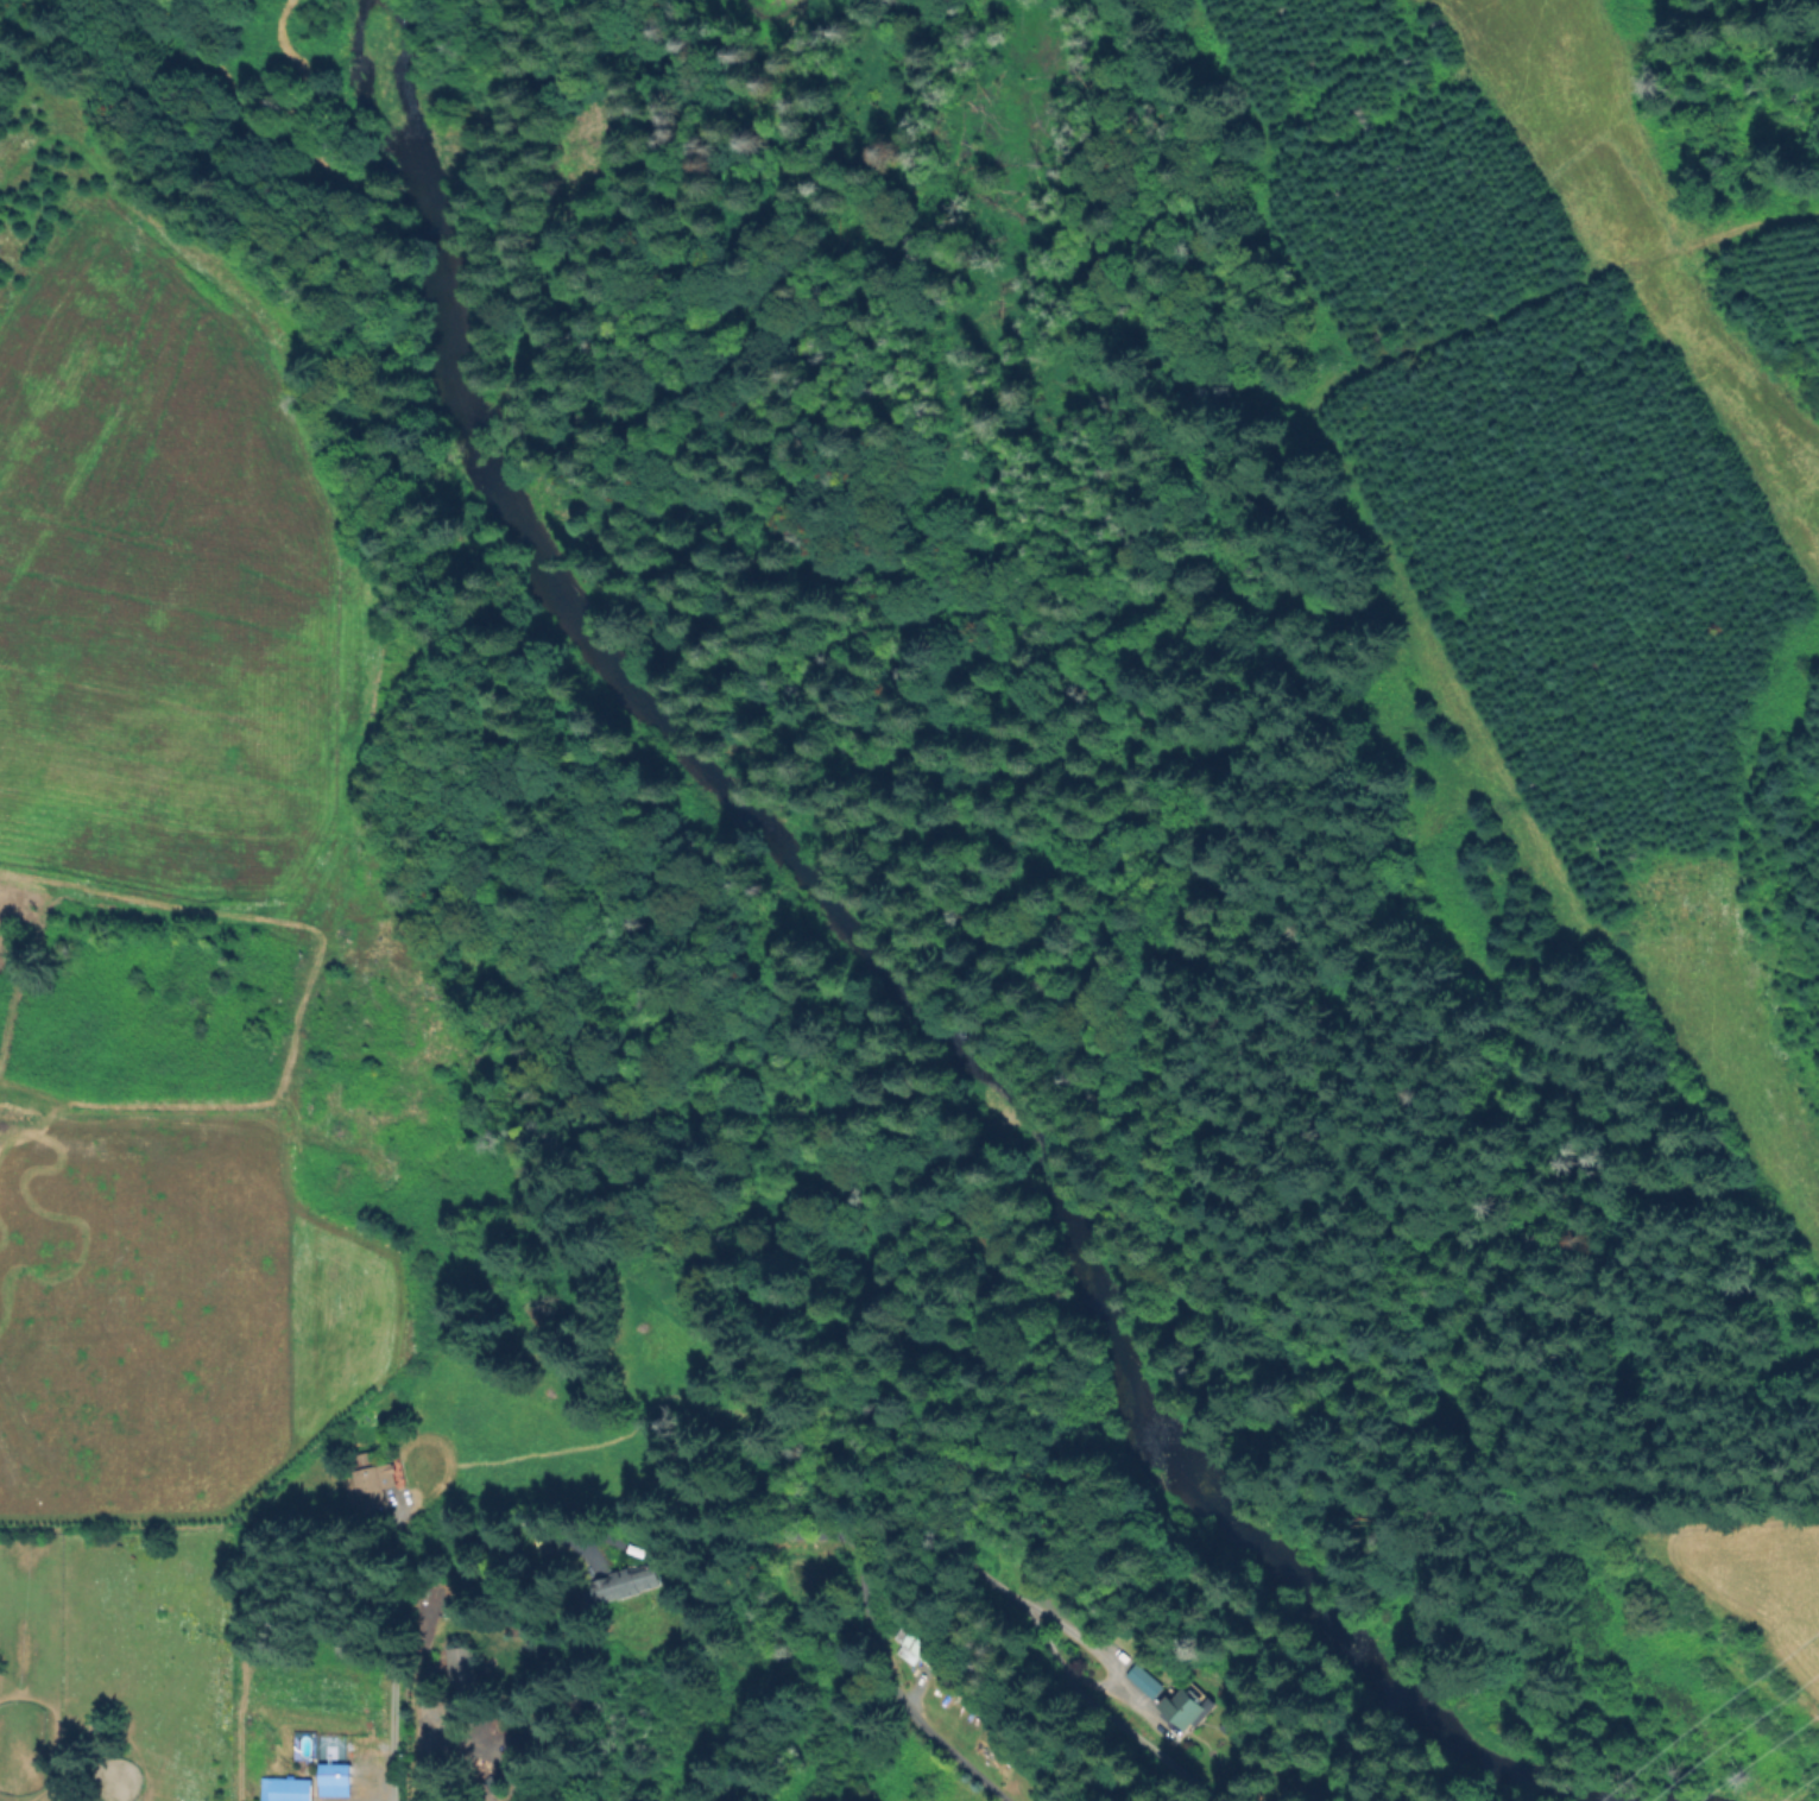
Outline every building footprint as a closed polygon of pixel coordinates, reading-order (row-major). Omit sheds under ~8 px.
[(374,1451),(375,1456),(383,1454),(385,1465),(394,1462),(399,1485),(385,1489),(389,1506),(364,1512),(354,1467),(359,1466),(356,1455),(374,1451)] [(663,1586),(599,1603),(593,1581),(658,1565),(663,1586)] [(891,1641),(900,1647),(893,1656),(911,1669),(928,1646),(902,1626),(891,1641)] [(480,1698),(455,1701),(448,1649),(473,1645),(480,1698)] [(1190,1683),(1215,1704),(1199,1725),(1194,1723),(1188,1731),(1160,1708),(1169,1695),(1176,1701),(1190,1683)] [(505,1730),(505,1739),(492,1739),(492,1729),(505,1730)] [(353,1761),(353,1795),(320,1795),(320,1761),(353,1761)] [(314,1780),(312,1800),(263,1800),(265,1776),(314,1780)]
